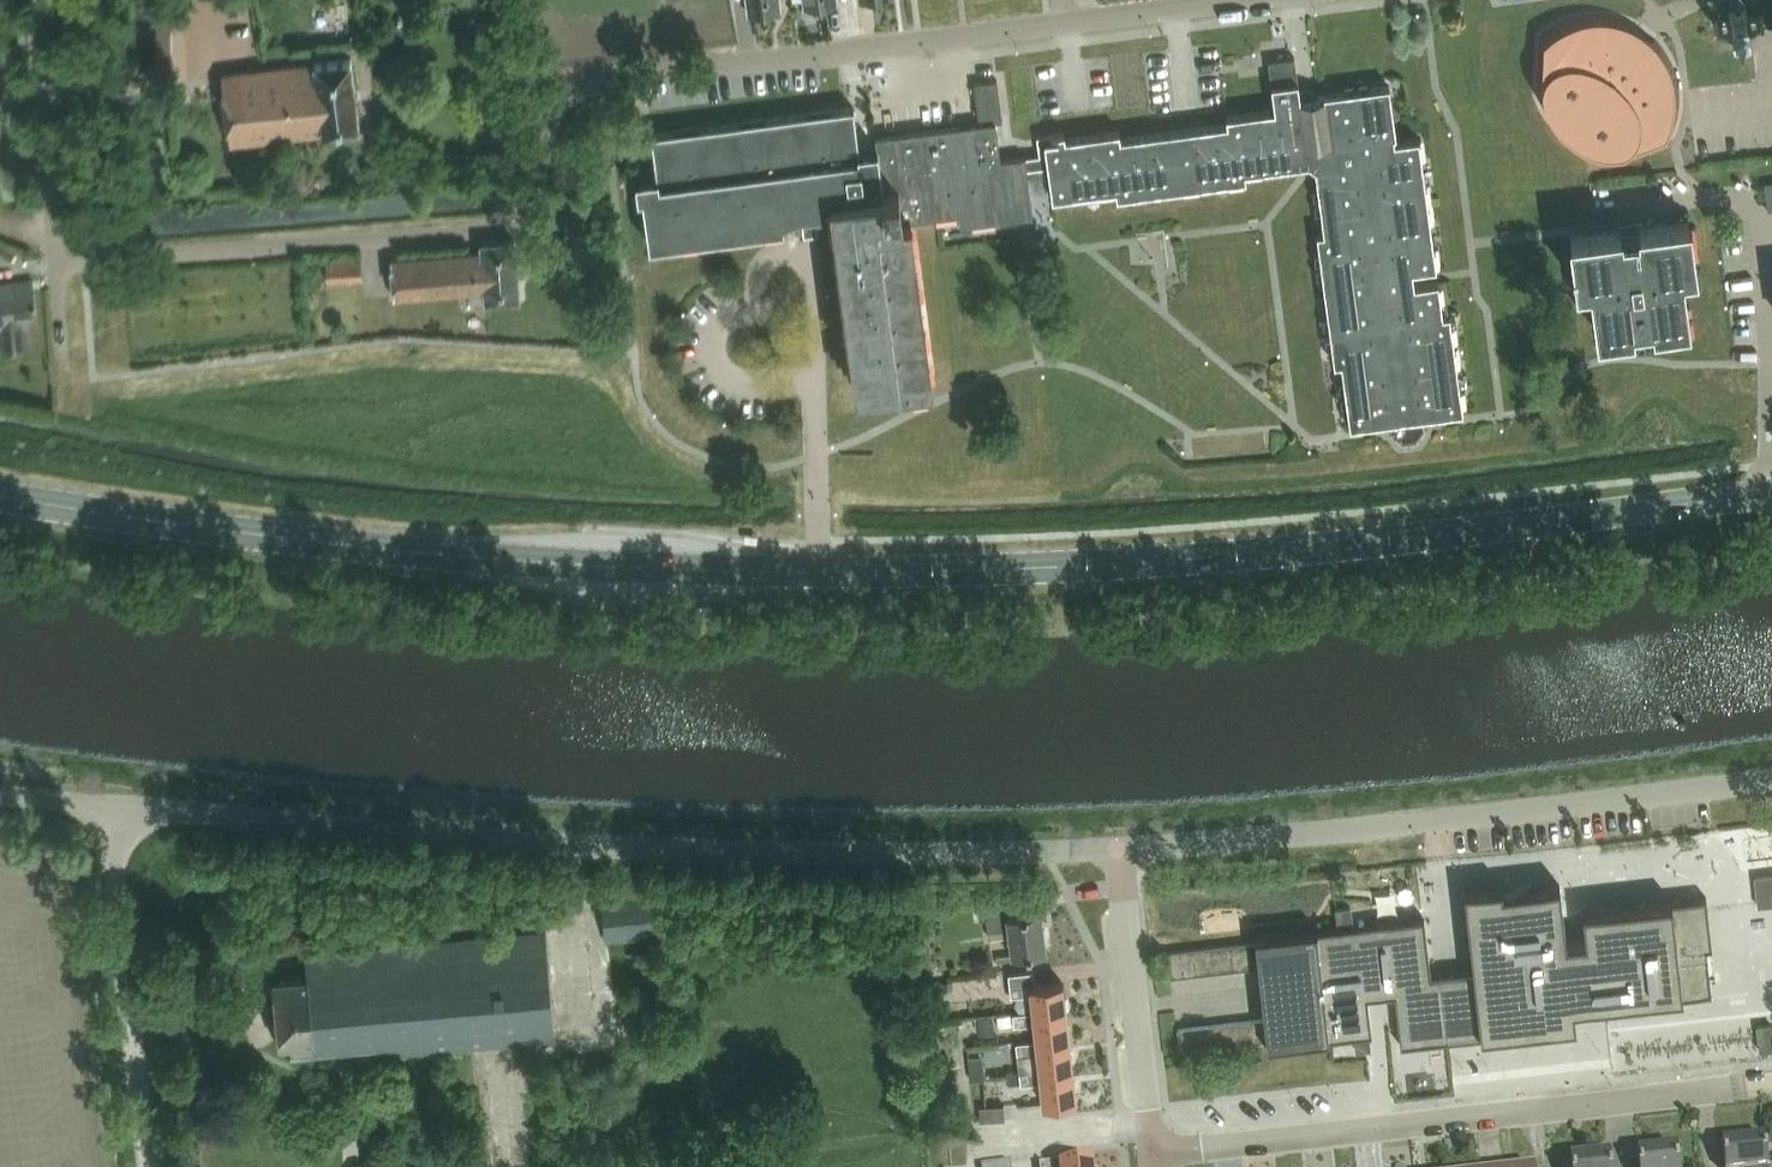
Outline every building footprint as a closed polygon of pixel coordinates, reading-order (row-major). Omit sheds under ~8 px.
[(186,0),(155,0),(155,77),(162,77),(162,97),(156,97),(156,110),(187,110),(187,98),(180,98),(180,77),(186,77),(186,0)] [(748,15),(780,11),(779,0),(746,0),(748,15)] [(1745,12),(1729,14),(1730,21),(1731,23),(1732,28),(1746,26),(1746,21),(1746,19),(1745,12)] [(1613,153),(1619,152),(1623,152),(1672,136),(1677,123),(1679,109),(1680,98),(1678,84),(1674,68),(1668,56),(1662,47),(1654,39),(1651,43),(1636,30),(1639,27),(1627,21),(1615,17),(1601,15),(1587,15),(1574,18),(1562,22),(1551,27),(1541,35),(1538,83),(1538,92),(1540,99),(1543,108),(1549,116),(1558,126),(1568,136),(1578,142),(1588,147),(1595,150),(1596,148),(1606,150),(1605,152),(1613,153)] [(1295,57),(1268,60),(1271,84),(1275,109),(1248,113),(1230,115),(1226,116),(1227,123),(1206,126),(1178,129),(1149,133),(1121,137),(1120,130),(1117,130),(1092,134),(1070,137),(1065,137),(1065,132),(1043,135),(1037,136),(1039,154),(1000,159),(996,122),(1002,121),(1000,101),(997,80),(977,83),(973,83),(976,105),(976,106),(979,124),(978,124),(970,125),(971,125),(971,126),(876,138),(877,148),(859,151),(854,107),(652,133),(657,175),(641,177),(650,244),(834,220),(857,391),(899,385),(900,390),(933,385),(932,374),(911,219),(938,215),(958,213),(971,223),(1019,216),(1030,202),(1026,169),(1048,166),(1052,198),(1116,189),(1117,196),(1246,179),(1245,171),(1309,163),(1314,167),(1316,168),(1324,231),(1317,232),(1334,363),(1342,362),(1350,426),(1390,420),(1391,425),(1392,433),(1403,441),(1416,439),(1424,428),(1423,421),(1423,416),(1463,410),(1450,313),(1443,314),(1438,281),(1414,284),(1412,270),(1436,266),(1419,137),(1397,140),(1389,85),(1324,93),(1324,96),(1315,97),(1300,99),(1298,80),(1295,57)] [(221,74),(230,145),(359,129),(350,58),(221,74)] [(1763,184),(1766,211),(1771,211),(1771,183),(1763,184)] [(1689,219),(1570,235),(1575,272),(1590,270),(1598,332),(1688,320),(1680,258),(1694,256),(1689,219)] [(514,240),(479,243),(480,253),(391,260),(394,298),(483,291),(484,302),(519,300),(514,240)] [(369,257),(335,257),(335,277),(369,277),(369,257)] [(27,349),(25,324),(26,324),(25,314),(34,313),(31,286),(22,287),(21,278),(0,280),(0,352),(27,349)] [(1755,875),(1758,904),(1771,903),(1771,874),(1755,875)] [(1321,929),(1256,936),(1256,941),(1261,985),(1261,986),(1263,1000),(1263,1001),(1268,1043),(1268,1046),(1276,1045),(1286,1044),(1308,1041),(1330,1039),(1353,1036),(1354,1051),(1371,1050),(1369,1034),(1371,1034),(1366,993),(1393,990),(1398,1033),(1400,1046),(1449,1040),(1477,1037),(1579,1026),(1576,1005),(1605,1002),(1648,997),(1711,991),(1706,944),(1710,944),(1705,895),(1672,898),(1672,896),(1582,906),(1585,936),(1565,938),(1558,879),(1534,882),(1501,885),(1501,882),(1463,886),(1472,968),(1428,973),(1423,922),(1422,918),(1353,925),(1351,910),(1351,906),(1334,908),(1336,927),(1321,929)] [(604,941),(671,935),(667,892),(601,898),(604,941)] [(1041,910),(1006,915),(1003,897),(976,900),(978,919),(986,918),(988,930),(1007,928),(1010,955),(1047,951),(1041,910)] [(291,1054),(373,1046),(374,1056),(556,1039),(546,931),(305,954),(307,976),(272,980),(278,1043),(290,1042),(291,1054)] [(1243,942),(1246,967),(1259,966),(1256,941),(1243,942)] [(1234,969),(1246,967),(1243,942),(1231,944),(1234,969)] [(1221,970),(1234,969),(1231,944),(1218,945),(1221,970)] [(1206,947),(1209,972),(1221,970),(1218,945),(1206,947)] [(1196,973),(1209,972),(1206,947),(1193,948),(1196,973)] [(1184,975),(1196,973),(1193,948),(1181,950),(1184,975)] [(1171,976),(1184,975),(1181,950),(1168,951),(1171,976)] [(1033,971),(1008,974),(1010,996),(1031,994),(1033,1011),(1033,1015),(1065,1012),(1062,982),(1034,985),(1033,971)] [(950,981),(931,983),(933,998),(952,996),(950,981)] [(1068,1041),(1065,1012),(1033,1015),(1033,1011),(1012,1013),(1012,1014),(1013,1025),(1034,1023),(1036,1040),(1036,1044),(1068,1041)] [(1012,1014),(997,1016),(998,1026),(1013,1025),(1012,1014)] [(992,1015),(978,1017),(980,1035),(994,1033),(992,1015)] [(1252,1020),(1255,1044),(1267,1043),(1265,1018),(1252,1020)] [(1243,1046),(1255,1044),(1252,1020),(1240,1021),(1243,1046)] [(1230,1047),(1243,1046),(1240,1021),(1227,1022),(1230,1047)] [(1215,1024),(1218,1049),(1230,1047),(1227,1022),(1215,1024)] [(1756,1025),(1759,1050),(1771,1048),(1771,1027),(1771,1023),(1756,1025)] [(1205,1050),(1218,1049),(1215,1024),(1203,1025),(1205,1050)] [(1193,1052),(1205,1050),(1203,1025),(1190,1027),(1193,1052)] [(1181,1053),(1193,1052),(1190,1027),(1178,1028),(1181,1053)] [(1036,1040),(1015,1042),(1016,1055),(1037,1052),(1039,1070),(1039,1074),(1071,1070),(1068,1041),(1036,1044),(1036,1040)] [(982,1055),(968,1056),(970,1079),(984,1078),(982,1055)] [(1074,1101),(1071,1070),(1039,1074),(1039,1070),(1009,1073),(1010,1085),(1040,1082),(1043,1105),(1074,1101)] [(1005,1107),(980,1109),(981,1122),(1006,1121),(1005,1107)] [(1770,1166),(1768,1166),(1764,1138),(1721,1143),(1724,1166),(1770,1166)] [(1675,1149),(1637,1153),(1639,1166),(1677,1166),(1675,1149)] [(1570,1160),(1571,1166),(1609,1166),(1608,1156),(1570,1160)]
